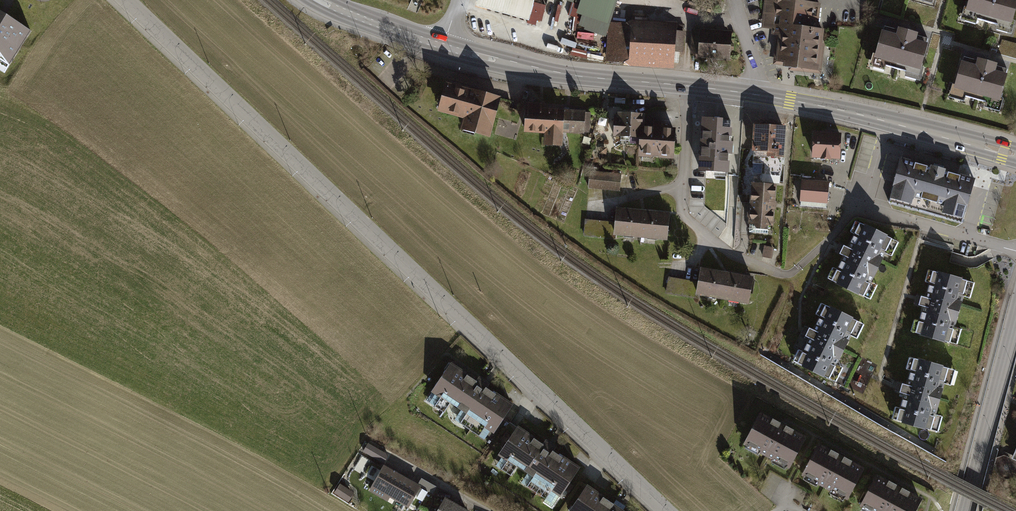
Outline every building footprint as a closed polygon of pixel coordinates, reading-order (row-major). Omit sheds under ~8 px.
[(476,8),(529,22),(534,3),(535,0),(478,0),(476,8)] [(579,4),(576,13),(575,13),(571,28),(577,30),(578,25),(584,27),(584,29),(606,38),(608,30),(610,22),(617,0),(581,0),(579,4)] [(761,27),(771,28),(771,33),(776,34),(776,39),(773,64),(789,66),(788,70),(821,74),(825,43),(823,43),(824,29),(818,28),(820,3),(810,1),(811,0),(764,0),(761,27)] [(967,9),(966,11),(1013,24),(1014,23),(1015,14),(1015,0),(969,0),(967,9)] [(546,6),(534,3),(529,22),(529,24),(536,26),(537,22),(542,23),(546,6)] [(967,9),(965,9),(962,20),(977,24),(978,19),(999,25),(997,31),(1014,35),(1015,28),(1015,24),(1014,23),(1013,24),(966,11),(967,9)] [(31,30),(0,11),(0,69),(5,73),(31,30)] [(630,67),(633,20),(627,23),(610,22),(608,30),(606,61),(625,63),(630,67)] [(677,23),(633,20),(630,67),(674,69),(675,52),(676,31),(677,23)] [(881,26),(880,31),(894,35),(895,30),(881,26)] [(894,35),(880,31),(872,57),(871,59),(919,72),(919,71),(926,45),(924,44),(915,41),(916,37),(917,34),(911,32),(896,28),(895,30),(894,35)] [(731,32),(698,29),(695,57),(729,60),(731,32)] [(676,31),(675,52),(684,53),(685,31),(676,31)] [(1000,40),(996,54),(1015,59),(1015,44),(1000,40)] [(570,56),(581,58),(582,52),(571,50),(570,56)] [(963,55),(961,60),(976,64),(977,59),(963,55)] [(871,59),(872,57),(870,57),(867,68),(882,72),(884,67),(904,73),(902,79),(919,83),(923,72),(919,71),(919,72),(871,59)] [(976,64),(961,60),(954,86),(953,88),(1000,101),(1001,100),(1008,74),(1006,73),(996,70),(998,66),(998,63),(989,60),(978,57),(977,59),(976,64)] [(500,97),(444,80),(435,111),(463,119),(460,129),(488,137),(500,97)] [(953,88),(954,86),(952,86),(949,97),(964,101),(965,96),(986,102),(984,108),(1001,112),(1004,101),(1001,100),(1000,101),(953,88)] [(561,146),(562,131),(564,110),(544,108),(544,103),(525,102),(523,133),(544,134),(543,145),(561,146)] [(591,111),(564,110),(562,131),(590,133),(591,111)] [(613,135),(639,137),(640,126),(644,126),(645,114),(615,111),(613,135)] [(731,119),(702,118),(699,169),(728,171),(731,119)] [(653,127),(644,126),(640,126),(639,137),(638,157),(673,159),(675,128),(662,127),(663,121),(653,120),(653,127)] [(787,126),(754,124),(752,156),(782,158),(785,158),(787,126)] [(839,134),(812,132),(811,160),(838,161),(839,134)] [(780,184),(782,158),(752,156),(752,163),(763,174),(762,183),(777,184),(780,184)] [(937,169),(901,158),(889,202),(909,207),(914,191),(943,199),(939,216),(963,223),(975,180),(937,169)] [(622,173),(590,170),(588,188),(620,192),(622,173)] [(828,183),(799,181),(797,202),(826,205),(828,183)] [(762,183),(754,182),(750,227),(773,229),(777,184),(762,183)] [(914,191),(909,207),(939,216),(943,199),(914,191)] [(614,221),(585,219),(583,236),(616,239),(616,236),(667,240),(670,213),(616,207),(614,221)] [(890,240),(858,224),(844,251),(829,282),(861,298),(890,240)] [(762,257),(772,259),(774,247),(764,246),(762,257)] [(697,281),(694,294),(698,295),(748,304),(753,276),(699,267),(697,281)] [(924,301),(915,335),(950,344),(967,282),(932,272),(924,301)] [(694,294),(697,281),(668,276),(665,293),(697,299),(698,295),(694,294)] [(856,323),(823,307),(809,336),(795,365),(828,381),(856,323)] [(955,369),(909,356),(905,368),(910,369),(905,384),(898,382),(897,386),(895,390),(903,393),(899,407),(895,406),(892,417),(938,430),(942,416),(937,414),(945,384),(951,385),(955,369)] [(475,381),(449,364),(429,392),(492,435),(512,407),(486,389),(489,385),(477,377),(475,381)] [(805,436),(761,413),(745,443),(790,466),(805,436)] [(543,444),(517,427),(496,457),(499,459),(494,467),(510,478),(516,468),(526,475),(520,484),(543,500),(541,502),(551,510),(579,468),(553,451),(556,448),(544,441),(543,444)] [(863,469),(818,445),(804,473),(848,497),(863,469)] [(419,488),(382,465),(366,491),(385,503),(388,498),(406,509),(419,488)] [(874,476),(859,504),(872,510),(915,510),(921,501),(874,476)] [(347,503),(353,494),(338,485),(332,494),(347,503)] [(584,486),(568,510),(623,510),(584,486)] [(444,500),(437,510),(463,510),(444,500)]
